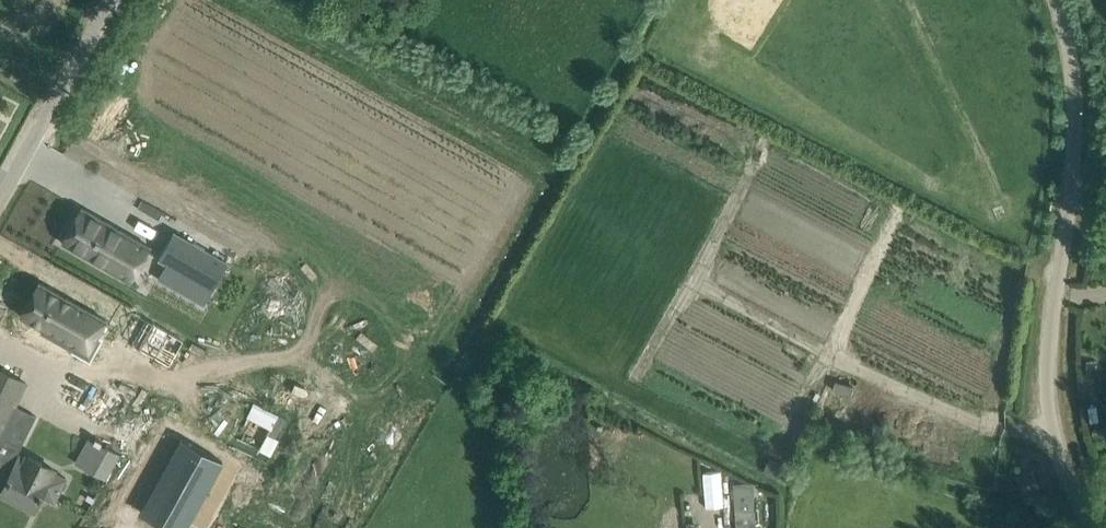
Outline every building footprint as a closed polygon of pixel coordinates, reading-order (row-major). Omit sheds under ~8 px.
[(82,208),(62,242),(131,281),(150,247),(82,208)] [(169,234),(154,260),(208,291),(223,265),(169,234)] [(0,284),(0,327),(6,331),(43,259),(19,246),(0,284)] [(39,283),(21,315),(43,328),(41,331),(75,350),(85,332),(96,339),(107,321),(39,283)] [(126,309),(111,336),(165,367),(180,340),(126,309)] [(25,383),(11,376),(0,371),(0,435),(25,383)] [(118,504),(156,526),(199,450),(161,428),(118,504)] [(52,471),(53,469),(28,456),(26,459),(19,455),(19,457),(12,453),(16,445),(0,437),(0,478),(7,481),(1,492),(35,509),(41,496),(54,503),(64,483),(66,478),(52,471)] [(89,438),(76,462),(105,478),(118,454),(89,438)] [(758,480),(738,480),(739,527),(759,527),(758,480)]
